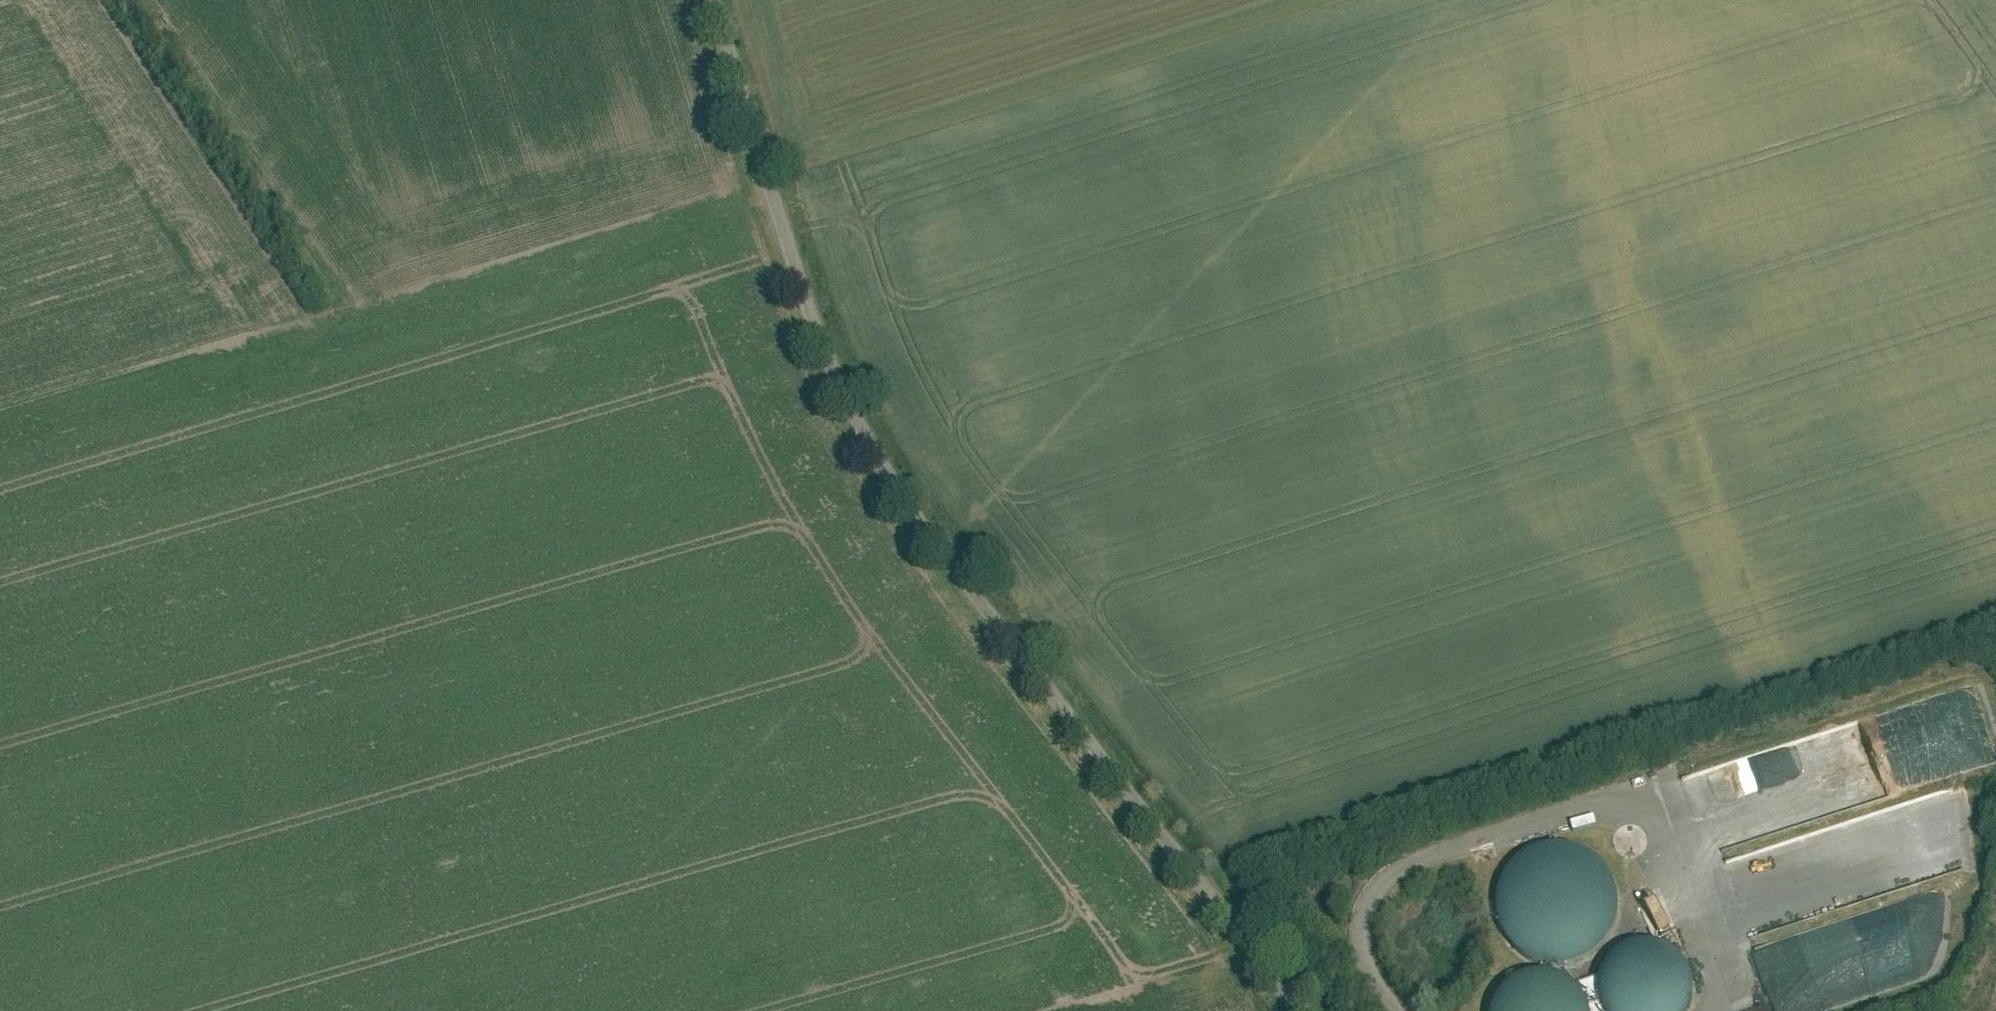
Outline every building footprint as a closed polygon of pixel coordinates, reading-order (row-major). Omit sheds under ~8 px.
[(1612,932),(1618,918),(1619,903),(1617,888),(1611,874),(1601,862),(1589,853),(1575,848),(1560,846),(1545,848),(1531,854),(1519,864),(1510,876),(1504,890),(1503,905),(1505,920),(1511,934),(1521,946),(1533,955),(1547,960),(1562,962),(1577,960),(1591,954),(1603,944),(1612,932)] [(1860,999),(1847,941),(1758,962),(1770,1010),(1811,1010),(1860,999)] [(1691,1009),(1695,995),(1694,981),(1689,968),(1681,958),(1669,950),(1656,946),(1642,947),(1629,952),(1618,961),(1610,972),(1607,986),(1607,999),(1612,1010),(1690,1010),(1691,1009)] [(1584,1005),(1578,993),(1568,983),(1556,977),(1542,974),(1528,975),(1516,980),(1505,988),(1496,999),(1492,1010),(1586,1010),(1584,1005)]
